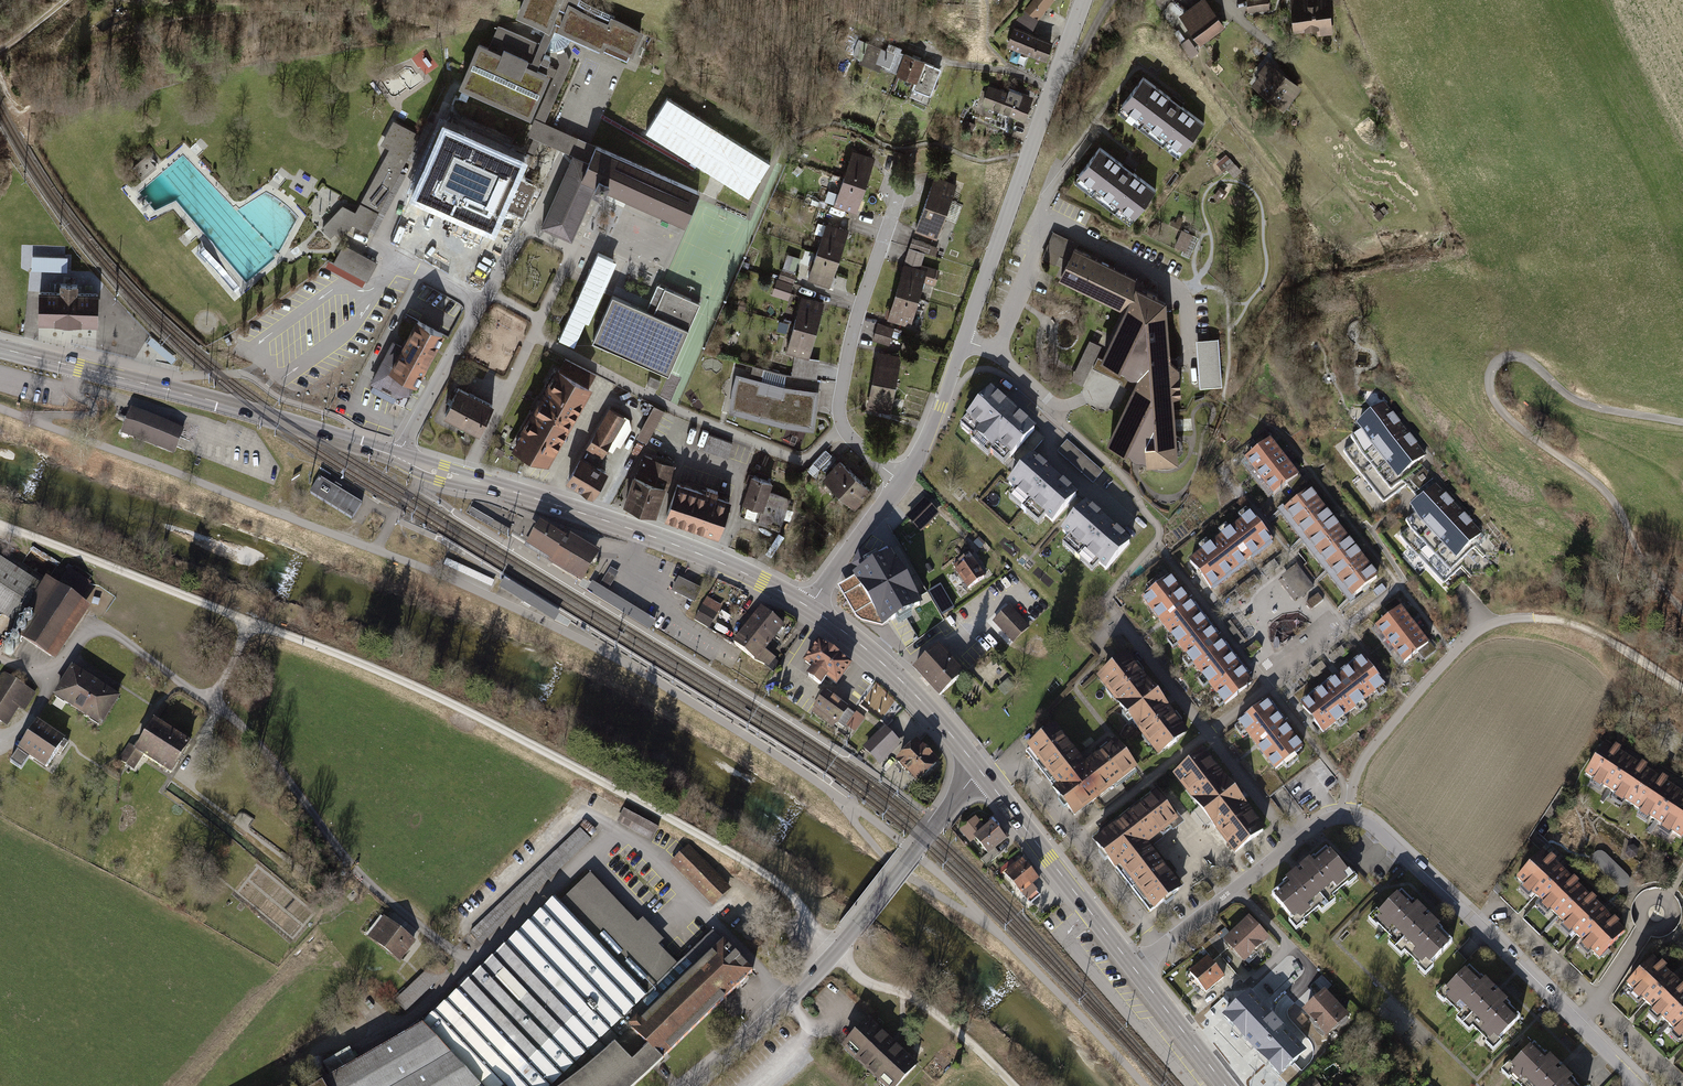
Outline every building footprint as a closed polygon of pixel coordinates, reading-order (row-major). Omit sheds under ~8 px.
[(459,88),(530,119),(542,124),(570,61),(548,51),(553,39),(557,32),(631,64),(644,33),(568,0),(508,0),(487,47),(478,43),(459,88)] [(1038,23),(1056,2),(1053,0),(1033,0),(1024,12),(1038,23)] [(1201,48),(1226,30),(1205,0),(1204,0),(1179,18),(1201,48)] [(1247,12),(1268,9),(1267,0),(1246,0),(1247,12)] [(1289,37),(1331,36),(1330,0),(1288,0),(1289,37)] [(1006,45),(1046,62),(1054,43),(1013,27),(1006,45)] [(1191,56),(1199,52),(1191,36),(1183,41),(1191,56)] [(854,58),(898,75),(906,54),(900,52),(902,49),(885,42),(883,49),(861,40),(854,58)] [(898,75),(917,83),(926,62),(906,54),(898,75)] [(1248,84),(1283,114),(1304,89),(1269,59),(1248,84)] [(915,88),(930,94),(941,68),(926,62),(917,83),(915,88)] [(1179,156),(1205,122),(1144,76),(1118,110),(1179,156)] [(1016,115),(1024,118),(1030,101),(1021,97),(1022,93),(1009,88),(1008,93),(989,87),(983,104),(1000,110),(994,125),(1010,131),(1016,115)] [(340,241),(352,226),(368,234),(371,227),(399,173),(409,154),(419,134),(388,118),(375,143),(384,148),(351,211),(342,205),(318,229),(336,245),(340,241)] [(542,124),(530,119),(515,155),(525,159),(529,161),(538,141),(559,151),(572,156),(541,228),(577,244),(600,191),(609,195),(684,227),(699,192),(566,134),(542,124)] [(414,196),(493,230),(501,213),(516,220),(523,203),(531,184),(517,178),(525,159),(515,155),(445,125),(414,196)] [(1131,221),(1156,188),(1099,147),(1075,179),(1131,221)] [(852,150),(843,178),(866,186),(876,158),(852,150)] [(903,155),(896,152),(891,167),(899,169),(903,155)] [(932,175),(922,203),(946,211),(956,183),(932,175)] [(843,178),(833,206),(857,214),(866,186),(843,178)] [(922,203),(913,231),(936,239),(946,211),(922,203)] [(826,224),(816,252),(840,261),(850,232),(826,224)] [(1193,235),(1183,229),(1173,247),(1184,252),(1193,235)] [(1064,239),(1051,233),(1039,258),(1062,270),(1055,283),(1121,314),(1097,363),(1133,382),(1103,445),(1121,459),(1144,467),(1175,467),(1170,400),(1180,399),(1179,366),(1172,361),(1166,296),(1144,284),(1072,247),(1074,243),(1064,239)] [(912,239),(910,249),(924,253),(935,256),(938,247),(912,239)] [(367,285),(380,264),(358,252),(340,241),(336,245),(337,254),(331,264),(367,285)] [(940,270),(921,264),(924,253),(910,249),(896,294),(920,301),(925,284),(935,286),(940,270)] [(598,252),(561,339),(580,347),(616,259),(598,252)] [(816,252),(807,281),(830,289),(840,261),(816,252)] [(790,253),(785,265),(798,270),(802,257),(790,253)] [(33,254),(33,270),(69,270),(69,254),(33,254)] [(779,280),(795,285),(799,273),(783,268),(779,280)] [(71,329),(100,329),(101,293),(79,292),(79,281),(60,280),(60,292),(41,291),(39,328),(71,329)] [(795,285),(779,280),(774,295),(790,300),(795,285)] [(610,294),(590,342),(667,376),(698,303),(661,286),(650,313),(610,294)] [(896,294),(888,322),(912,329),(920,301),(896,294)] [(799,297),(792,325),(817,332),(824,304),(799,297)] [(416,384),(442,334),(412,319),(400,343),(389,338),(367,382),(401,399),(410,381),(416,384)] [(878,324),(875,333),(892,339),(899,341),(902,332),(878,324)] [(792,325),(785,353),(810,360),(817,332),(792,325)] [(875,333),(872,342),(890,348),(892,339),(875,333)] [(1087,384),(1101,343),(1088,338),(1074,380),(1087,384)] [(1221,388),(1216,338),(1195,340),(1200,390),(1221,388)] [(877,352),(872,381),(897,386),(902,356),(877,352)] [(579,368),(566,361),(563,367),(575,374),(579,368)] [(590,386),(553,366),(508,447),(544,467),(590,386)] [(783,397),(758,390),(760,381),(738,375),(733,389),(732,410),(778,422),(783,397)] [(872,381),(867,411),(891,415),(897,386),(872,381)] [(479,431),(492,405),(458,388),(445,414),(465,424),(479,431)] [(783,397),(778,422),(784,424),(812,427),(816,393),(784,389),(783,397)] [(1027,419),(998,391),(976,414),(1005,442),(1027,419)] [(1375,428),(1381,436),(1400,421),(1382,397),(1363,412),(1375,428)] [(622,415),(605,406),(564,479),(592,495),(605,472),(594,466),(622,415)] [(664,412),(656,408),(639,438),(647,443),(664,412)] [(123,432),(173,451),(181,431),(131,411),(123,432)] [(1417,443),(1400,421),(1381,436),(1395,453),(1399,457),(1417,443)] [(1040,432),(1034,427),(1013,449),(1019,455),(1040,432)] [(1362,439),(1382,464),(1395,453),(1381,436),(1375,428),(1362,439)] [(678,433),(674,443),(682,446),(686,436),(678,433)] [(734,445),(709,436),(703,450),(728,459),(734,445)] [(1384,504),(1402,490),(1382,464),(1362,439),(1343,453),(1384,504)] [(1269,442),(1238,466),(1248,478),(1279,454),(1269,442)] [(1435,464),(1417,443),(1399,457),(1416,479),(1435,464)] [(1098,471),(1075,449),(1069,455),(1092,477),(1098,471)] [(818,470),(831,457),(825,450),(812,463),(818,470)] [(1081,486),(1043,450),(1018,476),(1056,512),(1081,486)] [(1399,457),(1395,453),(1382,464),(1402,490),(1416,479),(1399,457)] [(640,454),(621,504),(653,516),(671,466),(640,454)] [(1279,454),(1248,478),(1258,491),(1289,467),(1279,454)] [(837,459),(820,477),(836,493),(854,475),(837,459)] [(1289,467),(1258,491),(1268,503),(1299,479),(1289,467)] [(778,528),(788,497),(766,490),(769,481),(749,475),(736,514),(778,528)] [(870,490),(854,475),(836,493),(852,508),(870,490)] [(362,505),(321,478),(310,494),(351,521),(362,505)] [(1427,500),(1437,511),(1451,498),(1433,479),(1420,492),(1427,500)] [(700,493),(674,484),(661,518),(716,539),(729,504),(717,500),(719,494),(702,487),(700,493)] [(1277,517),(1295,539),(1329,511),(1311,489),(1277,517)] [(1140,537),(1101,497),(1076,521),(1115,561),(1140,537)] [(1468,516),(1451,498),(1437,511),(1452,526),(1454,529),(1468,516)] [(1417,524),(1434,542),(1452,526),(1437,511),(1427,500),(1414,511),(1422,520),(1417,524)] [(941,516),(927,501),(908,519),(921,534),(941,516)] [(1295,539),(1312,561),(1347,532),(1329,511),(1295,539)] [(1484,533),(1468,516),(1454,529),(1470,546),(1484,533)] [(1216,598),(1278,547),(1253,517),(1191,568),(1216,598)] [(1462,572),(1457,567),(1434,542),(1417,524),(1401,539),(1446,587),(1462,572)] [(530,545),(581,577),(595,554),(571,540),(568,543),(541,526),(530,545)] [(1454,529),(1452,526),(1434,542),(1457,567),(1475,551),(1470,546),(1454,529)] [(1312,561),(1330,582),(1365,554),(1347,532),(1312,561)] [(986,546),(982,540),(973,545),(977,551),(986,546)] [(1330,582),(1348,604),(1383,576),(1365,554),(1330,582)] [(852,578),(882,630),(922,607),(892,555),(852,578)] [(951,570),(968,595),(987,583),(970,557),(951,570)] [(93,611),(85,606),(96,589),(70,571),(58,588),(52,584),(47,590),(0,559),(0,618),(20,631),(15,639),(56,667),(93,611)] [(609,590),(619,573),(610,568),(601,585),(609,590)] [(672,590),(692,600),(695,602),(701,589),(678,578),(672,590)] [(1172,581),(1141,607),(1169,642),(1200,616),(1172,581)] [(1086,620),(1100,604),(1093,597),(1079,614),(1086,620)] [(695,620),(710,628),(718,614),(703,606),(695,620)] [(1014,645),(1032,629),(1012,606),(994,622),(1014,645)] [(782,624),(763,609),(735,644),(753,659),(765,664),(773,671),(779,664),(762,650),(782,624)] [(1371,634),(1381,647),(1411,623),(1400,610),(1371,634)] [(1200,616),(1169,642),(1197,676),(1229,651),(1200,616)] [(1298,637),(1298,620),(1271,620),(1272,638),(1298,637)] [(1381,647),(1392,660),(1421,636),(1411,623),(1381,647)] [(1392,660),(1402,672),(1431,649),(1421,636),(1392,660)] [(855,672),(821,644),(805,664),(817,673),(810,682),(824,693),(831,684),(839,691),(855,672)] [(941,650),(916,673),(944,702),(968,679),(941,650)] [(1229,651),(1197,676),(1225,711),(1257,686),(1229,651)] [(977,676),(986,686),(1006,667),(996,657),(977,676)] [(1131,657),(1101,683),(1161,764),(1193,739),(1131,657)] [(1358,662),(1296,710),(1321,742),(1383,694),(1358,662)] [(54,698),(103,731),(121,704),(72,671),(54,698)] [(3,676),(0,680),(0,725),(7,730),(21,710),(25,713),(35,698),(3,676)] [(861,704),(883,720),(898,699),(876,683),(861,704)] [(864,720),(828,694),(814,712),(850,738),(864,720)] [(1307,751),(1269,705),(1239,729),(1276,776),(1307,751)] [(17,748),(49,769),(66,744),(34,723),(17,748)] [(144,758),(175,778),(193,750),(156,726),(138,753),(128,747),(118,762),(135,772),(144,758)] [(1025,753),(1079,823),(1143,774),(1121,746),(1089,770),(1057,729),(1025,753)] [(894,745),(881,732),(865,748),(877,761),(894,745)] [(897,762),(919,785),(939,765),(917,742),(897,762)] [(1606,743),(1581,781),(1631,812),(1655,774),(1606,743)] [(1174,778),(1239,860),(1270,836),(1204,754),(1174,778)] [(1631,812),(1680,843),(1682,838),(1682,792),(1655,774),(1631,812)] [(1100,847),(1159,918),(1188,895),(1153,853),(1185,826),(1161,797),(1100,847)] [(621,823),(648,838),(654,827),(627,812),(621,823)] [(999,851),(1008,844),(993,825),(988,829),(977,816),(961,830),(973,845),(975,843),(986,857),(982,861),(987,867),(1002,855),(999,851)] [(1633,846),(1627,847),(1625,854),(1630,860),(1636,859),(1638,851),(1633,846)] [(1326,851),(1273,899),(1302,930),(1354,882),(1326,851)] [(677,868),(713,903),(728,887),(692,852),(677,868)] [(1552,927),(1584,895),(1542,854),(1510,886),(1552,927)] [(1593,858),(1594,864),(1620,890),(1624,889),(1628,885),(1629,879),(1603,854),(1597,854),(1593,858)] [(999,871),(1028,907),(1042,896),(1036,889),(1042,883),(1025,861),(1018,867),(1012,860),(999,871)] [(752,969),(716,933),(684,962),(596,870),(424,1021),(329,1080),(318,1085),(627,1085),(752,969)] [(1594,968),(1626,936),(1584,895),(1552,927),(1594,968)] [(1402,897),(1375,925),(1430,980),(1458,952),(1402,897)] [(366,936),(401,965),(417,947),(382,917),(366,936)] [(1268,939),(1250,918),(1226,938),(1244,960),(1268,939)] [(1185,975),(1204,998),(1226,980),(1206,956),(1185,975)] [(1620,990),(1663,1032),(1682,1012),(1682,993),(1650,960),(1620,990)] [(437,961),(396,1001),(407,1012),(448,972),(437,961)] [(1472,976),(1445,1003),(1496,1052),(1523,1025),(1472,976)] [(1219,1016),(1264,1077),(1301,1050),(1256,989),(1237,1002),(1219,1016)] [(1327,1038),(1350,1016),(1325,990),(1302,1011),(1327,1038)] [(1663,1032),(1682,1052),(1682,1012),(1663,1032)] [(842,1046),(883,1085),(889,1085),(915,1059),(871,1017),(842,1046)] [(1534,1050),(1507,1079),(1514,1085),(1572,1085),(1534,1050)] [(1312,1078),(1301,1085),(1318,1085),(1312,1078)]
